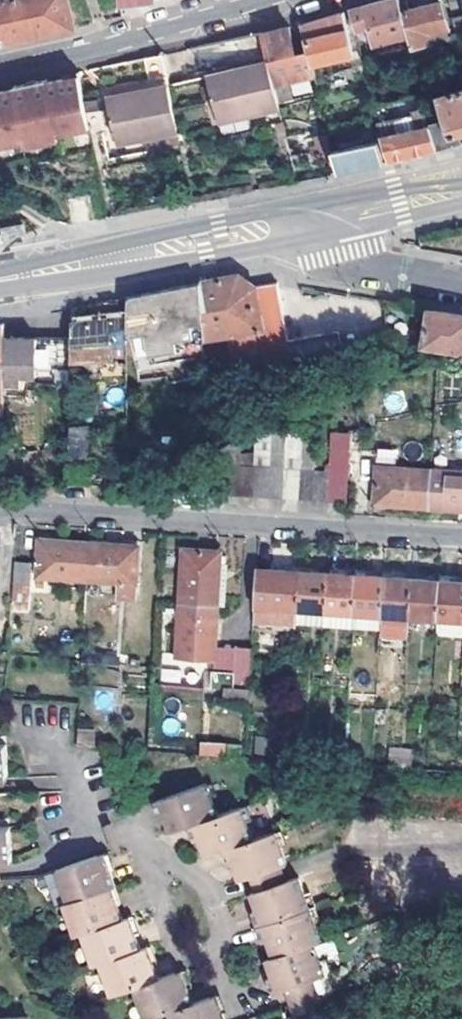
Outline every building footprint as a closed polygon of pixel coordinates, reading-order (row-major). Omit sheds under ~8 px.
[(72,28),(69,15),(66,0),(0,0),(0,43),(72,28)] [(355,32),(370,28),(374,43),(408,35),(403,13),(400,2),(399,0),(390,0),(364,7),(350,12),(355,32)] [(400,2),(403,13),(410,11),(407,0),(405,0),(400,2)] [(461,0),(445,0),(454,33),(461,31),(461,1),(461,0)] [(446,28),(440,3),(410,11),(403,13),(408,35),(411,48),(431,44),(429,32),(446,28)] [(352,53),(342,14),(320,20),(300,26),(307,55),(309,64),(352,53)] [(259,35),(258,35),(263,56),(265,62),(268,73),(277,70),(279,76),(311,68),(309,64),(307,55),(295,58),(287,29),(276,31),(259,35)] [(166,76),(162,55),(142,59),(147,80),(166,76)] [(263,56),(211,69),(213,75),(265,62),(263,56)] [(233,121),(278,110),(269,79),(268,73),(265,62),(213,75),(211,69),(175,78),(177,84),(204,77),(213,116),(231,111),(233,121)] [(268,73),(269,79),(279,76),(277,70),(268,73)] [(62,78),(63,83),(79,79),(78,72),(62,75),(62,78)] [(89,126),(79,79),(63,83),(62,78),(45,82),(46,86),(36,88),(38,98),(26,100),(24,90),(14,92),(14,89),(0,91),(0,145),(89,126)] [(107,91),(108,97),(168,84),(166,78),(107,91)] [(27,83),(13,86),(14,89),(14,92),(24,90),(26,100),(38,98),(36,88),(46,86),(45,82),(44,79),(27,83)] [(104,98),(111,137),(128,134),(130,142),(177,133),(168,84),(108,97),(104,98)] [(453,143),(451,134),(461,131),(461,87),(438,94),(444,119),(430,123),(431,127),(437,148),(453,143)] [(430,123),(427,110),(411,114),(412,117),(378,124),(381,137),(431,127),(430,123)] [(216,125),(233,121),(231,111),(213,116),(216,125)] [(431,127),(381,137),(388,161),(409,155),(437,148),(431,127)] [(113,145),(130,142),(128,134),(111,137),(113,145)] [(376,139),(331,151),(336,171),(366,165),(382,162),(376,139)] [(0,224),(0,235),(1,238),(21,233),(18,220),(0,224)] [(247,283),(238,277),(209,283),(202,284),(206,325),(208,336),(209,384),(294,375),(288,342),(277,284),(255,288),(247,283)] [(165,291),(129,298),(129,339),(147,336),(150,348),(178,342),(175,330),(206,325),(202,284),(165,291)] [(113,319),(74,325),(74,358),(129,355),(129,339),(129,298),(110,302),(113,319)] [(382,303),(388,344),(394,344),(393,337),(406,336),(402,306),(382,303)] [(402,306),(406,336),(407,343),(423,347),(430,311),(402,306)] [(461,317),(430,311),(423,347),(461,354),(461,317)] [(9,417),(8,390),(6,341),(5,324),(0,325),(0,419),(9,417)] [(288,342),(294,375),(346,365),(341,333),(288,342)] [(6,341),(8,390),(26,390),(26,379),(39,379),(38,340),(22,340),(6,341)] [(68,456),(87,456),(87,426),(68,427),(68,456)] [(335,438),(332,473),(330,503),(339,504),(346,504),(350,433),(335,438)] [(228,448),(225,497),(231,497),(240,498),(241,467),(243,439),(228,448)] [(211,457),(209,496),(217,497),(225,497),(228,448),(211,457)] [(241,467),(240,498),(245,498),(255,499),(256,468),(241,467)] [(256,468),(255,499),(262,499),(270,500),(272,469),(256,468)] [(429,509),(431,471),(378,468),(375,506),(429,509)] [(272,469),(270,500),(278,500),(284,501),(286,470),(272,469)] [(286,470),(284,501),(291,501),(300,501),(302,471),(286,470)] [(302,471),(300,501),(306,502),(314,502),(316,472),(302,471)] [(429,509),(461,512),(461,473),(431,471),(429,509)] [(316,472),(314,502),(320,503),(330,503),(332,473),(316,472)] [(123,547),(139,548),(139,541),(126,540),(124,540),(123,547)] [(87,582),(89,545),(37,542),(36,574),(30,573),(30,566),(14,566),(12,616),(28,616),(29,589),(40,589),(49,590),(49,580),(87,582)] [(139,548),(123,547),(89,545),(87,582),(119,585),(118,600),(135,601),(139,548)] [(217,608),(221,556),(221,554),(183,551),(180,606),(217,608)] [(227,565),(226,565),(226,557),(221,556),(217,608),(224,609),(227,565)] [(300,574),(257,571),(254,625),(297,627),(298,611),(300,574)] [(300,574),(298,611),(327,614),(329,576),(308,574),(300,574)] [(329,576),(327,614),(355,616),(357,578),(329,576)] [(357,578),(355,616),(382,618),(385,579),(380,579),(357,578)] [(385,579),(382,618),(411,620),(414,581),(391,580),(385,579)] [(440,583),(421,582),(414,581),(411,620),(438,622),(440,583)] [(461,623),(461,584),(440,583),(438,622),(461,623)] [(48,598),(49,590),(40,589),(39,597),(48,598)] [(217,608),(180,606),(176,659),(213,662),(217,608)] [(217,608),(213,662),(212,676),(220,676),(224,609),(217,608)] [(297,627),(326,629),(327,614),(298,611),(297,627)] [(382,618),(381,633),(410,634),(411,620),(382,618)] [(461,636),(461,623),(438,622),(437,635),(461,636)] [(227,694),(249,695),(252,651),(235,650),(233,677),(220,676),(212,676),(211,693),(227,694)] [(82,653),(81,666),(102,668),(102,655),(82,653)] [(213,662),(176,659),(175,674),(212,676),(213,662)] [(249,695),(227,694),(226,704),(248,706),(249,695)] [(75,749),(92,750),(93,732),(77,731),(75,749)] [(8,778),(7,762),(1,762),(0,746),(0,779),(8,778)] [(198,758),(226,760),(226,748),(199,746),(198,758)] [(245,749),(226,748),(226,760),(244,761),(245,749)] [(388,754),(387,771),(401,772),(402,755),(388,754)] [(411,756),(402,755),(401,772),(409,773),(411,756)] [(213,786),(205,787),(206,791),(209,801),(217,798),(213,786)] [(200,827),(216,821),(211,804),(209,801),(206,791),(205,787),(153,805),(154,808),(158,819),(162,818),(166,817),(168,818),(171,819),(176,835),(180,834),(188,831),(200,827)] [(250,809),(242,811),(247,825),(255,822),(250,809)] [(200,827),(188,831),(193,846),(198,845),(201,843),(203,845),(206,846),(211,859),(221,855),(223,855),(229,853),(240,848),(254,843),(247,825),(242,811),(223,818),(216,821),(200,827)] [(166,817),(162,818),(169,838),(176,835),(171,819),(168,818),(166,817)] [(3,880),(2,869),(2,864),(13,863),(12,847),(7,847),(6,827),(0,827),(0,880),(3,880)] [(285,833),(277,836),(282,851),(290,848),(285,833)] [(229,853),(223,855),(228,870),(233,869),(236,867),(238,868),(241,870),(246,883),(252,881),(262,878),(271,874),(279,872),(281,871),(288,869),(282,851),(277,836),(265,840),(254,843),(240,848),(229,853)] [(201,843),(198,845),(204,862),(211,859),(206,846),(203,845),(201,843)] [(118,869),(113,854),(112,855),(101,858),(104,865),(107,873),(112,871),(118,869)] [(101,858),(60,872),(63,881),(71,903),(101,893),(112,889),(118,887),(112,871),(107,873),(104,865),(101,858)] [(236,867),(233,869),(239,886),(246,883),(241,870),(238,868),(236,867)] [(262,878),(252,881),(257,895),(275,888),(283,885),(286,884),(281,871),(279,872),(271,874),(262,878)] [(54,884),(63,881),(60,872),(51,875),(54,884)] [(275,888),(257,895),(261,907),(260,910),(259,912),(256,913),(251,915),(256,929),(278,922),(304,913),(299,898),(293,882),(286,884),(283,885),(275,888)] [(107,908),(111,906),(118,904),(112,889),(101,893),(104,900),(107,908)] [(104,900),(101,893),(71,903),(64,905),(67,915),(75,937),(82,935),(117,923),(111,906),(107,908),(104,900)] [(257,895),(250,898),(256,913),(259,912),(260,910),(261,907),(257,895)] [(307,895),(299,898),(304,913),(312,910),(307,895)] [(59,918),(67,915),(64,905),(57,908),(59,918)] [(312,910),(304,913),(309,927),(317,925),(312,910)] [(278,922),(256,929),(262,944),(266,943),(269,941),(272,942),(274,944),(279,958),(289,955),(298,952),(306,949),(315,946),(309,927),(304,913),(278,922)] [(124,937),(129,936),(136,933),(131,918),(117,923),(119,932),(124,937)] [(119,932),(117,923),(82,935),(85,943),(93,967),(99,965),(133,953),(135,953),(129,936),(124,937),(119,932)] [(76,947),(85,943),(82,935),(75,937),(73,938),(76,947)] [(269,941),(266,943),(272,961),(279,958),(274,944),(272,942),(269,941)] [(323,963),(316,945),(315,946),(306,949),(298,952),(289,955),(279,958),(272,961),(277,974),(276,977),(275,979),(271,981),(267,982),(273,997),(285,993),(291,1010),(323,999),(316,981),(328,977),(323,963)] [(138,967),(146,964),(151,962),(146,949),(135,953),(133,953),(136,960),(138,967)] [(136,960),(133,953),(99,965),(103,974),(110,996),(123,992),(134,988),(152,982),(146,964),(138,967),(136,960)] [(323,963),(328,977),(335,974),(330,960),(323,963)] [(272,961),(265,963),(271,981),(275,979),(276,977),(277,974),(272,961)] [(93,978),(103,974),(99,965),(93,967),(90,968),(93,978)] [(182,988),(187,986),(195,984),(190,969),(177,973),(179,980),(182,988)] [(152,982),(134,988),(137,997),(144,1018),(149,1018),(159,1015),(167,1013),(193,1004),(187,986),(182,988),(179,980),(177,973),(152,982)] [(127,1001),(137,997),(134,988),(123,992),(127,1001)] [(213,1013),(220,1011),(224,1010),(220,995),(215,996),(209,998),(213,1013)] [(209,998),(193,1004),(167,1013),(169,1018),(223,1018),(220,1011),(213,1013),(209,998)]
